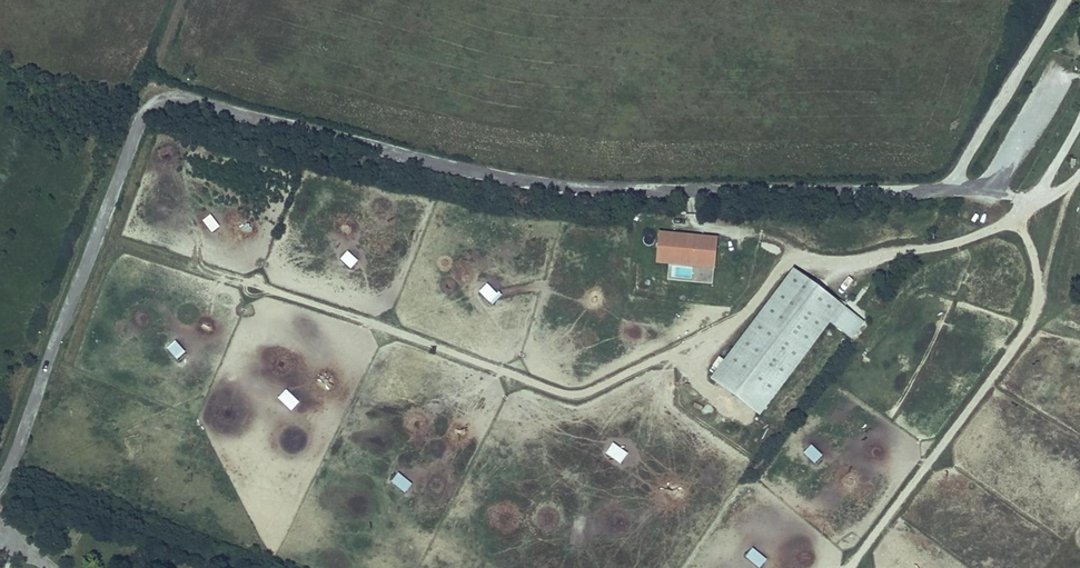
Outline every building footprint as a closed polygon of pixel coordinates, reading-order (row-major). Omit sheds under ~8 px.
[(204,220),(212,232),(219,227),(211,215),(204,220)] [(659,230),(657,262),(716,267),(719,235),(659,230)] [(351,270),(358,260),(346,252),(339,262),(351,270)] [(710,379),(759,415),(829,322),(851,339),(865,321),(794,268),(710,379)] [(480,290),(492,304),(501,296),(489,282),(480,290)] [(167,347),(179,361),(188,353),(176,340),(167,347)] [(278,396),(291,409),(299,402),(287,388),(278,396)] [(131,448),(142,444),(138,434),(127,438),(131,448)] [(606,453),(621,464),(628,455),(614,444),(606,453)] [(804,453),(816,465),(824,457),(812,445),(804,453)] [(392,479),(405,494),(412,487),(399,473),(392,479)] [(746,556),(760,567),(766,560),(753,548),(746,556)]
